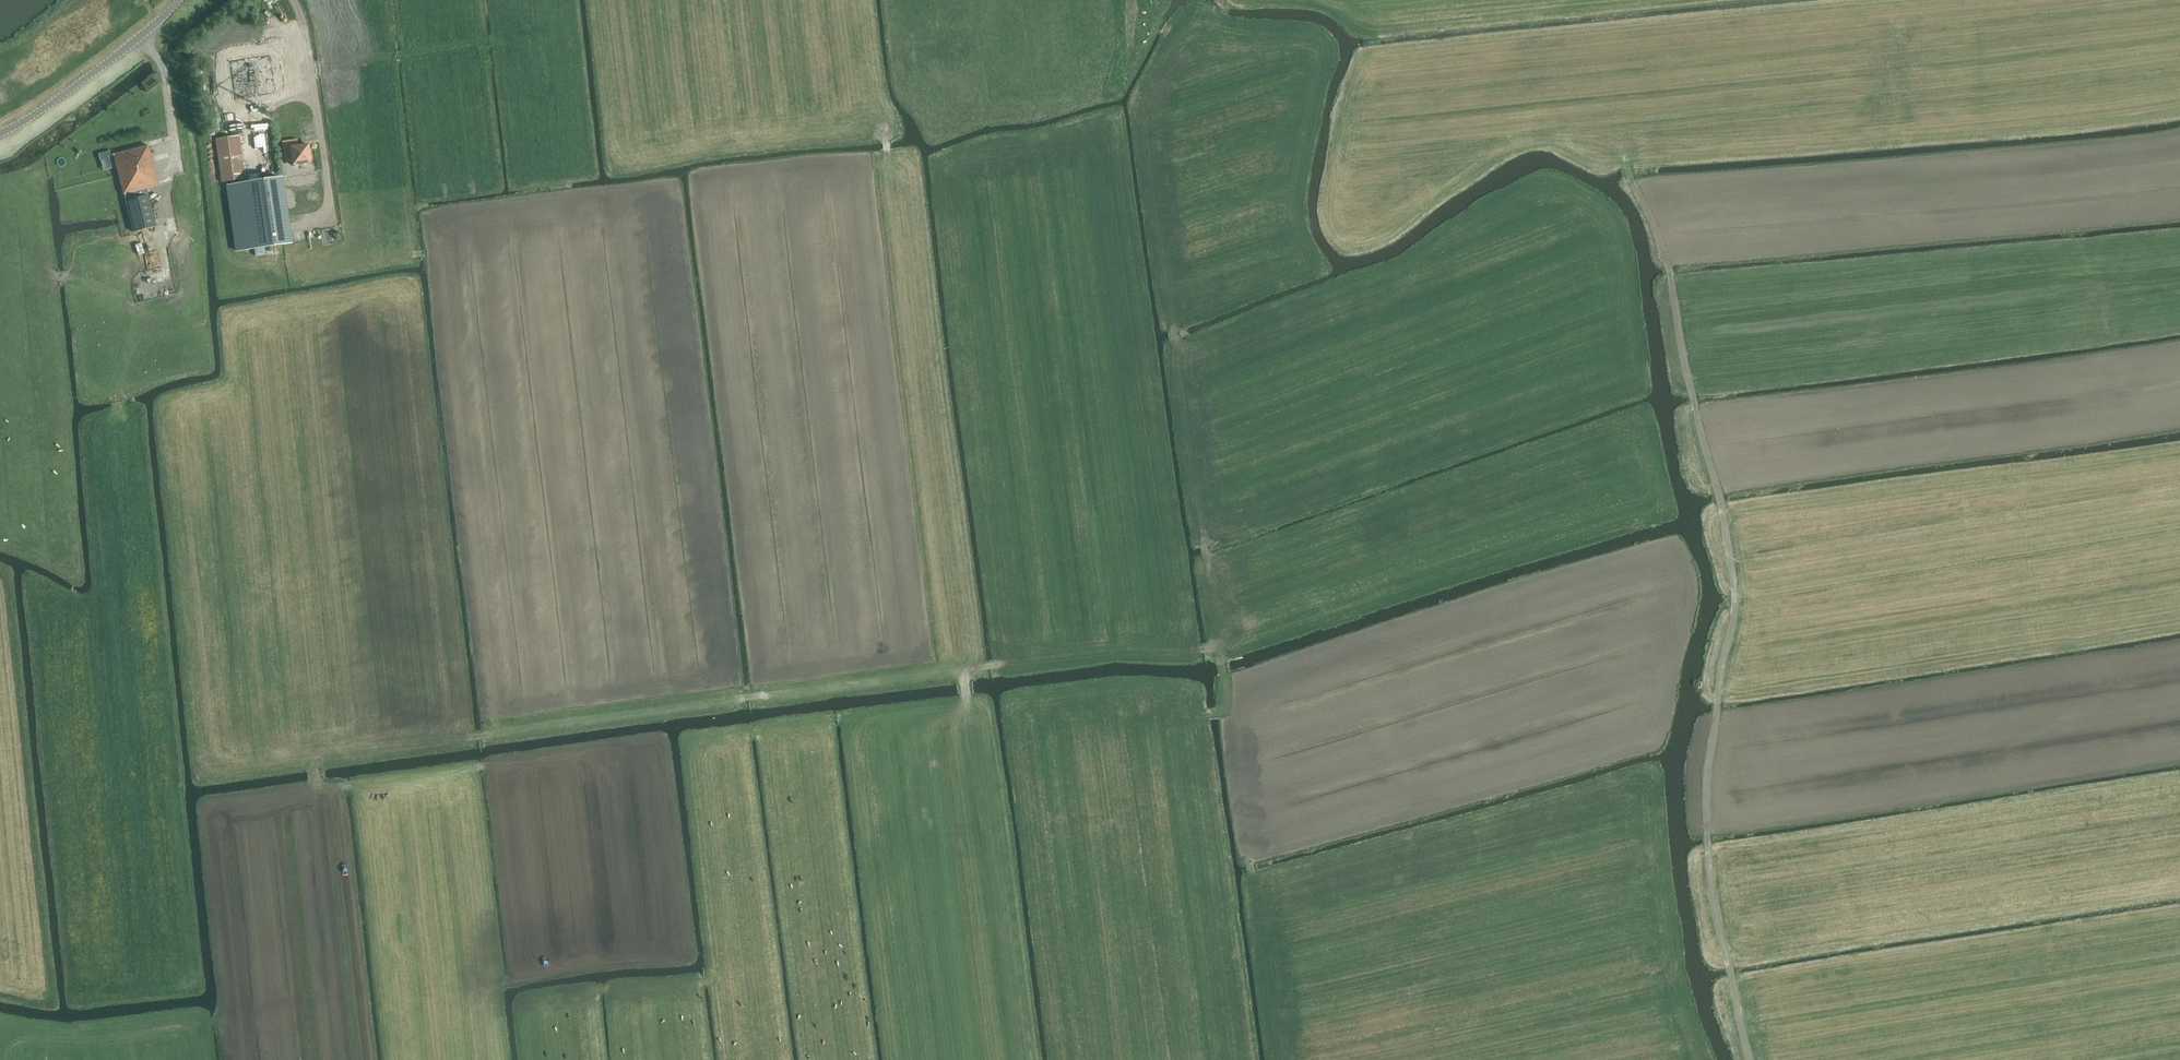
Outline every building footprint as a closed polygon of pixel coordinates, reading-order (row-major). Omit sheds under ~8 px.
[(272,55),(233,61),(238,98),(277,92),(272,55)] [(223,139),(216,140),(221,183),(226,183),(246,180),(240,136),(243,135),(241,113),(224,115),(225,132),(222,132),(223,139)] [(297,140),(283,142),(285,161),(292,161),(292,165),(310,162),(307,144),(298,146),(297,140)] [(134,233),(156,227),(148,190),(159,187),(149,147),(113,156),(134,233)] [(283,179),(228,186),(236,252),(255,249),(256,255),(266,254),(265,248),(291,245),(283,179)]
